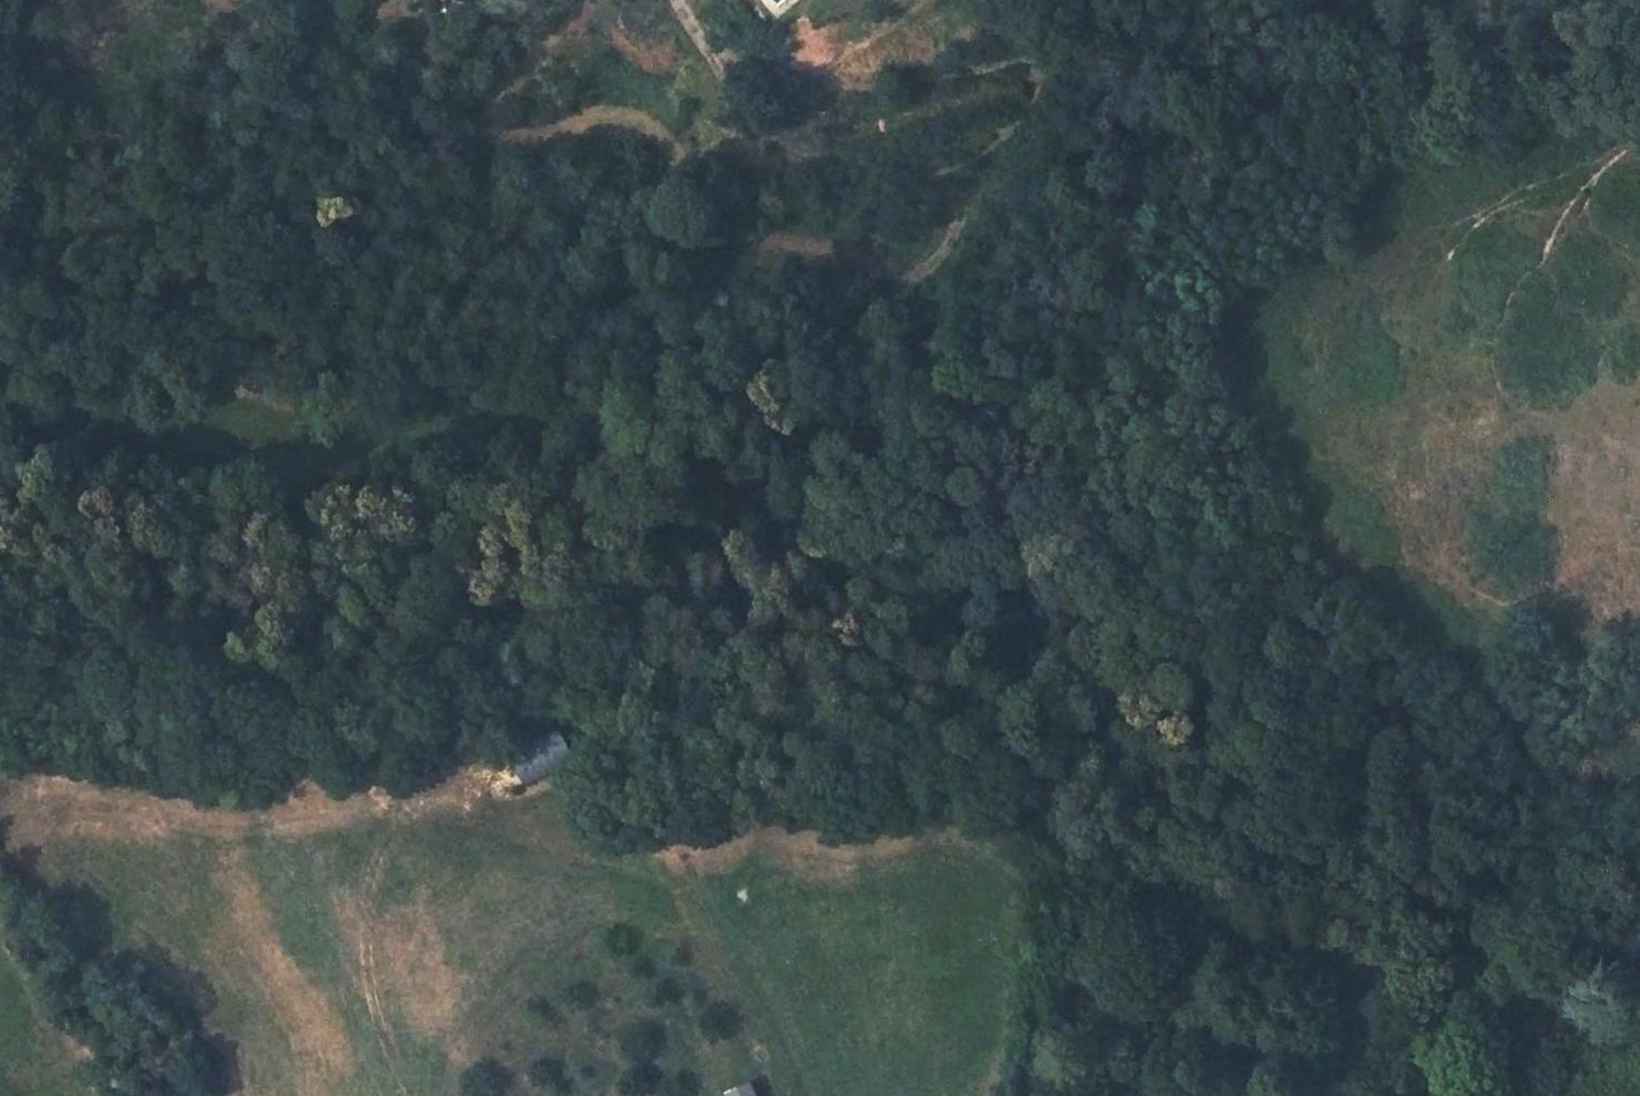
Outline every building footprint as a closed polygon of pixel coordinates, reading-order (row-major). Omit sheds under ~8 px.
[(728,1093),(729,1095),(763,1095),(756,1081),(728,1093)]
